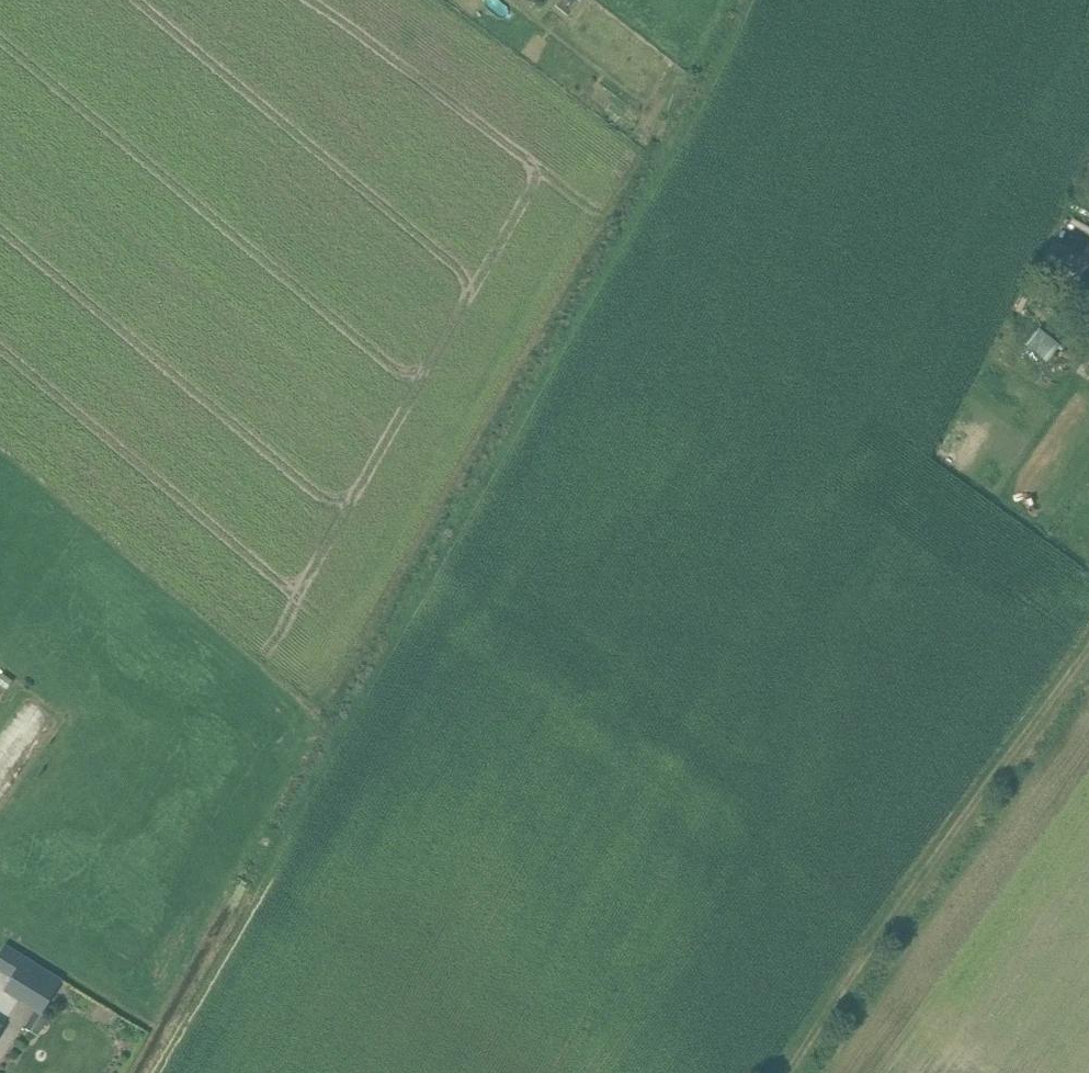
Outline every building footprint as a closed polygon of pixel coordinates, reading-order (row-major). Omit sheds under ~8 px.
[(1038,367),(1057,340),(1037,325),(1017,352),(1038,367)] [(41,1013),(62,979),(24,956),(3,990),(41,1013)]
